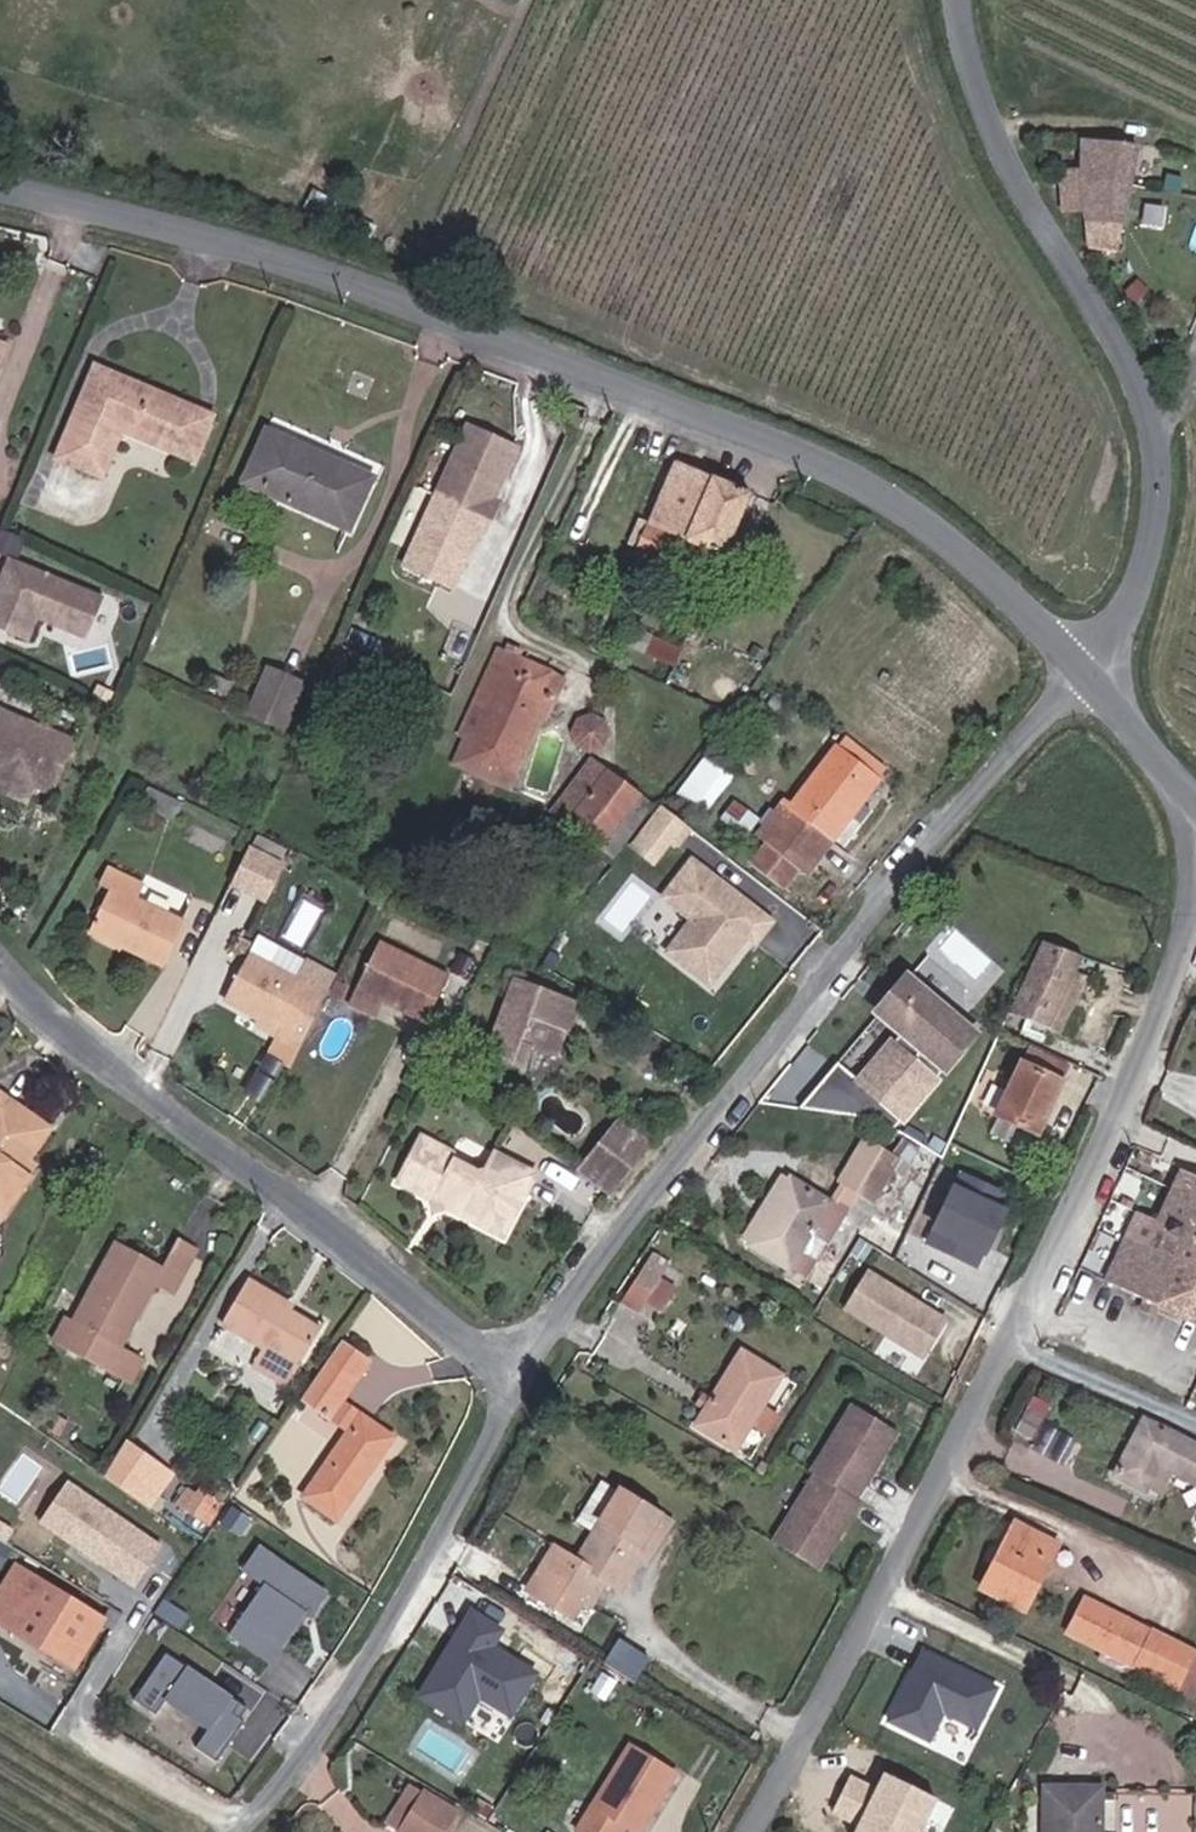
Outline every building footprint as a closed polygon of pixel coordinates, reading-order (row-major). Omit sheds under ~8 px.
[(1118,264),(1144,265),(1160,159),(1109,163),(1111,194),(1090,196),(1093,235),(1114,235),(1118,264)] [(168,449),(188,455),(206,408),(91,362),(56,450),(98,467),(113,427),(118,414),(173,435),(168,449)] [(529,410),(482,391),(415,533),(438,544),(425,572),(454,586),(467,558),(460,555),(479,516),(486,518),(511,467),(504,463),(529,410)] [(356,500),(379,448),(273,402),(250,454),(356,500)] [(168,449),(173,435),(118,414),(113,427),(168,449)] [(688,501),(741,522),(765,459),(691,431),(666,492),(645,483),(633,511),(676,529),(688,501)] [(23,559),(13,555),(4,577),(16,577),(23,559)] [(23,559),(16,577),(4,577),(0,588),(0,621),(32,634),(41,612),(44,606),(57,611),(61,620),(90,632),(106,592),(23,559)] [(57,611),(44,606),(41,612),(61,620),(57,611)] [(564,652),(500,625),(462,705),(468,708),(474,710),(467,726),(510,746),(546,669),(554,673),(564,652)] [(259,691),(290,705),(311,661),(277,647),(259,691)] [(213,663),(233,673),(238,660),(219,651),(213,663)] [(16,659),(0,653),(0,670),(9,674),(16,659)] [(554,673),(546,669),(510,746),(467,726),(474,710),(468,708),(455,736),(513,761),(554,673)] [(605,711),(609,703),(609,696),(605,688),(596,684),(587,684),(580,691),(577,701),(580,709),(590,716),(599,714),(605,711)] [(75,731),(0,701),(0,767),(32,779),(52,787),(75,731)] [(862,753),(875,735),(834,706),(821,725),(862,753)] [(840,787),(850,771),(862,753),(821,725),(800,759),(840,787)] [(615,822),(648,768),(593,731),(560,785),(615,822)] [(712,811),(735,777),(705,756),(681,790),(712,811)] [(783,876),(789,866),(840,787),(800,759),(781,788),(768,781),(747,814),(774,832),(756,858),(783,876)] [(32,779),(0,767),(0,787),(26,796),(32,779)] [(139,787),(174,803),(182,786),(147,770),(139,787)] [(840,787),(852,793),(861,779),(850,771),(840,787)] [(660,790),(627,832),(648,849),(669,823),(673,825),(685,810),(660,790)] [(274,844),(281,829),(251,815),(243,829),(274,844)] [(228,858),(265,875),(279,846),(274,844),(243,829),(228,858)] [(690,846),(661,881),(699,911),(668,950),(694,971),(725,934),(730,938),(743,922),(751,928),(767,908),(690,846)] [(168,907),(122,891),(128,872),(86,858),(78,879),(93,884),(79,923),(150,952),(168,907)] [(426,1009),(448,955),(382,925),(358,978),(386,991),(426,1009)] [(291,1022),(297,1025),(303,1028),(339,959),(303,943),(293,961),(233,933),(211,984),(274,1014),(262,1038),(285,1049),(290,1038),(285,1035),(291,1022)] [(699,975),(730,938),(725,934),(694,971),(699,975)] [(1076,953),(1037,935),(1004,1007),(1043,1025),(1068,971),(1076,953)] [(801,1067),(785,1087),(864,1105),(876,1111),(954,1011),(886,958),(859,992),(883,1011),(843,1062),(828,1050),(809,1074),(801,1067)] [(564,1013),(574,984),(514,965),(506,995),(564,1013)] [(1068,971),(1043,1025),(1053,1030),(1078,976),(1068,971)] [(386,991),(358,978),(351,994),(379,1007),(386,991)] [(532,1028),(555,1036),(564,1013),(506,995),(499,1017),(532,1028)] [(493,1035),(525,1045),(532,1028),(499,1017),(496,1028),(493,1035)] [(978,1106),(1026,1126),(1064,1038),(1017,1020),(978,1106)] [(285,1035),(290,1038),(297,1025),(291,1022),(285,1035)] [(819,1043),(801,1067),(809,1074),(828,1050),(819,1043)] [(36,1174),(17,1155),(41,1123),(1,1090),(0,1091),(0,1221),(36,1174)] [(594,1136),(610,1149),(628,1124),(614,1112),(594,1136)] [(439,1176),(456,1151),(447,1145),(449,1136),(425,1124),(405,1155),(439,1176)] [(608,1169),(620,1177),(648,1140),(628,1124),(610,1149),(594,1136),(571,1164),(595,1185),(608,1169)] [(833,1169),(867,1187),(890,1144),(857,1125),(833,1169)] [(512,1184),(529,1194),(551,1159),(510,1135),(498,1157),(479,1163),(456,1151),(439,1176),(437,1179),(452,1187),(453,1196),(452,1204),(467,1212),(495,1212),(512,1184)] [(968,1244),(1000,1175),(953,1153),(921,1223),(968,1244)] [(437,1179),(439,1176),(405,1155),(401,1173),(432,1188),(437,1179)] [(800,1210),(817,1219),(834,1191),(780,1160),(740,1225),(777,1246),(800,1210)] [(1195,1320),(1195,1177),(1173,1167),(1151,1222),(1117,1210),(1090,1275),(1137,1295),(1151,1301),(1195,1320)] [(595,1185),(607,1195),(620,1177),(608,1169),(595,1185)] [(452,1204),(453,1196),(452,1187),(437,1179),(432,1188),(427,1196),(432,1208),(452,1204)] [(495,1212),(512,1222),(529,1194),(512,1184),(495,1212)] [(613,1287),(630,1296),(661,1248),(643,1239),(613,1287)] [(143,1295),(168,1307),(197,1251),(177,1241),(162,1271),(115,1247),(72,1328),(89,1337),(88,1339),(116,1358),(121,1346),(117,1345),(143,1295)] [(867,1265),(841,1307),(922,1357),(948,1314),(867,1265)] [(214,1317),(239,1334),(266,1293),(240,1277),(214,1317)] [(234,1364),(278,1392),(321,1327),(266,1293),(239,1334),(250,1341),(234,1364)] [(1134,1304),(1148,1309),(1151,1301),(1137,1295),(1134,1304)] [(46,1345),(80,1361),(88,1339),(72,1328),(56,1321),(46,1345)] [(388,1433),(333,1396),(347,1373),(332,1364),(346,1344),(334,1337),(295,1394),(345,1427),(301,1494),(334,1514),(388,1433)] [(683,1414),(719,1436),(768,1361),(730,1338),(683,1414)] [(107,1375),(116,1358),(88,1339),(80,1361),(107,1375)] [(332,1364),(347,1373),(361,1353),(346,1344),(332,1364)] [(129,1350),(121,1346),(116,1358),(107,1375),(125,1384),(133,1367),(123,1362),(129,1350)] [(133,1367),(139,1355),(129,1350),(123,1362),(133,1367)] [(737,1507),(820,1558),(903,1425),(821,1373),(737,1507)] [(1033,1433),(1050,1404),(1037,1397),(1021,1426),(1033,1433)] [(1150,1422),(1124,1480),(1154,1493),(1166,1469),(1195,1483),(1195,1444),(1150,1422)] [(133,1495),(155,1462),(120,1439),(100,1472),(133,1495)] [(133,1495),(147,1504),(167,1471),(155,1462),(133,1495)] [(34,1519),(130,1586),(161,1542),(65,1475),(34,1519)] [(608,1573),(619,1578),(641,1545),(636,1541),(659,1502),(622,1480),(574,1551),(553,1540),(524,1584),(568,1612),(579,1595),(590,1599),(608,1573)] [(204,1527),(223,1512),(199,1483),(181,1498),(204,1527)] [(641,1545),(651,1550),(675,1512),(659,1502),(636,1541),(641,1545)] [(981,1576),(1023,1597),(1055,1531),(1014,1511),(981,1576)] [(309,1620),(327,1596),(259,1546),(241,1569),(263,1585),(226,1634),(267,1664),(303,1616),(309,1620)] [(0,1565),(0,1617),(22,1628),(30,1613),(64,1631),(56,1646),(78,1658),(106,1606),(7,1552),(0,1565)] [(499,1707),(526,1667),(483,1638),(494,1622),(466,1603),(410,1685),(465,1722),(482,1697),(499,1707)] [(1072,1634),(1183,1688),(1195,1661),(1195,1657),(1088,1603),(1072,1634)] [(22,1628),(56,1646),(64,1631),(30,1613),(22,1628)] [(637,1677),(649,1655),(620,1638),(607,1661),(637,1677)] [(919,1645),(885,1720),(932,1741),(944,1713),(979,1729),(1000,1682),(919,1645)] [(259,1709),(270,1691),(230,1665),(219,1682),(167,1649),(133,1702),(218,1756),(251,1704),(259,1709)] [(629,1829),(667,1774),(626,1745),(569,1826),(577,1831),(612,1831),(618,1822),(629,1829)] [(938,1794),(871,1774),(870,1780),(845,1772),(832,1813),(847,1818),(843,1831),(926,1831),(938,1794)] [(1101,1776),(1044,1772),(1039,1831),(1097,1831),(1101,1776)] [(390,1774),(382,1787),(396,1795),(385,1814),(415,1831),(430,1831),(445,1806),(390,1774)]
